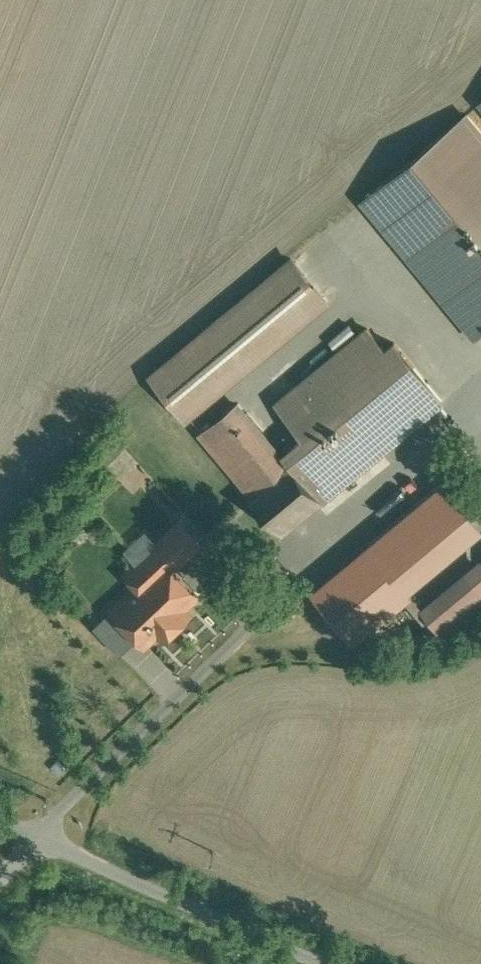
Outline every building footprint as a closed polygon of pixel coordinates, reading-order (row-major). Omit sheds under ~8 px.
[(466,113),(362,200),(476,337),(480,332),(480,131),(466,113)] [(292,259),(152,375),(187,417),(327,301),(292,259)] [(368,328),(277,402),(308,440),(286,458),(249,489),(248,490),(283,533),(321,501),(321,502),(322,501),(434,408),(406,374),(415,366),(395,342),(386,350),(368,328)] [(247,412),(210,443),(249,489),(286,458),(247,412)] [(442,486),(314,592),(354,640),(410,593),(399,580),(471,520),(442,486)] [(180,520),(126,572),(138,584),(112,609),(146,644),(158,633),(163,638),(190,613),(182,604),(195,592),(172,568),(200,541),(180,520)] [(421,608),(446,637),(480,608),(480,592),(464,572),(421,608)]
